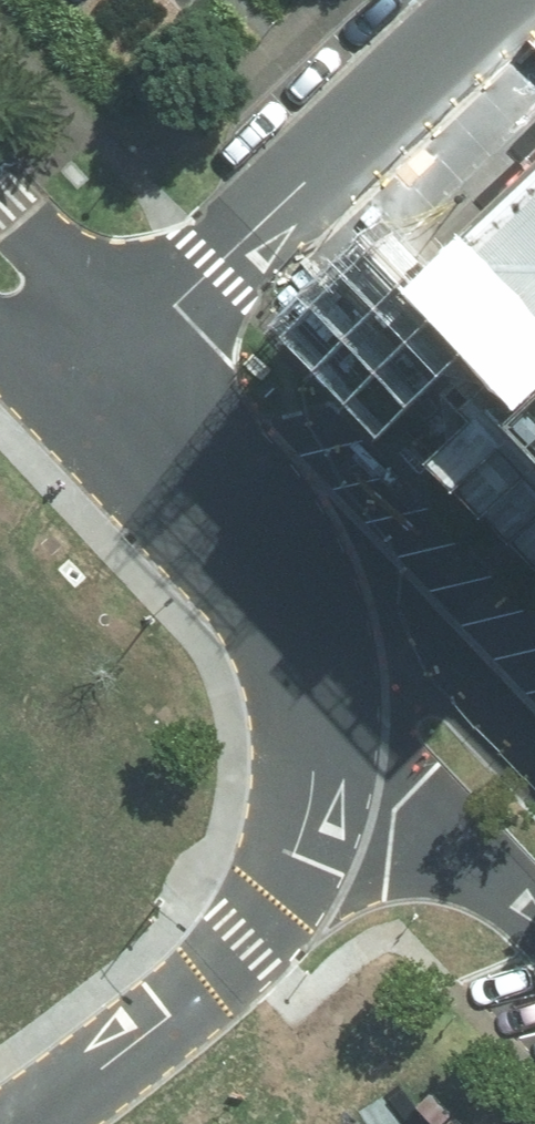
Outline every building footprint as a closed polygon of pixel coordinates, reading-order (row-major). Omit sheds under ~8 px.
[(439,302),(534,407),(534,206),(439,302)]
